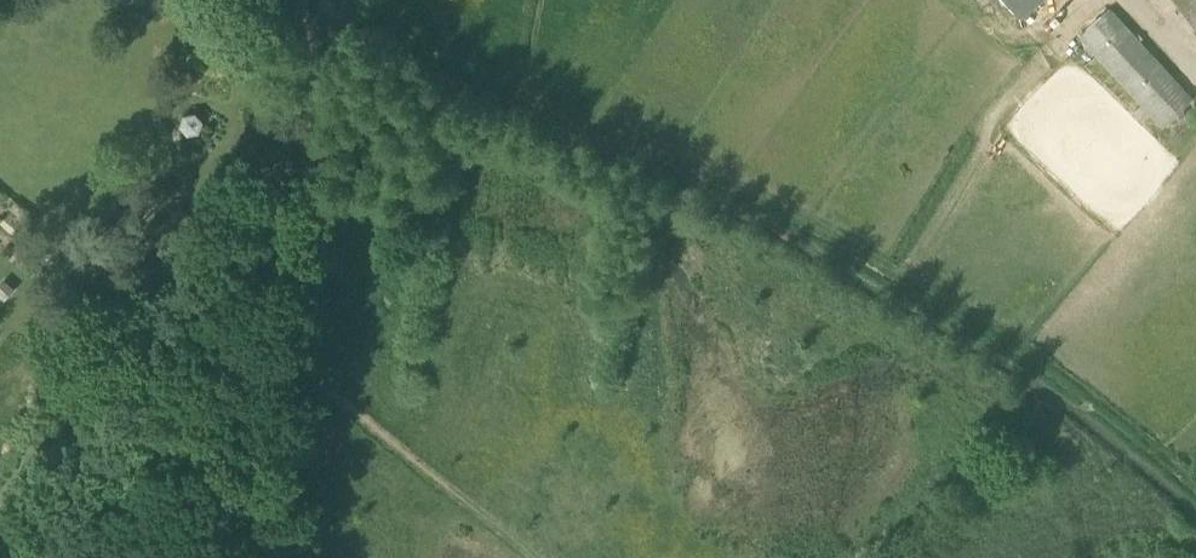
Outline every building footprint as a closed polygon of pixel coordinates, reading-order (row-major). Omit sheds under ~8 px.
[(1021,15),(1039,0),(1008,0),(1021,15)] [(1195,25),(1195,0),(1177,0),(1195,25)] [(1164,126),(1193,99),(1109,8),(1081,35),(1164,126)]
